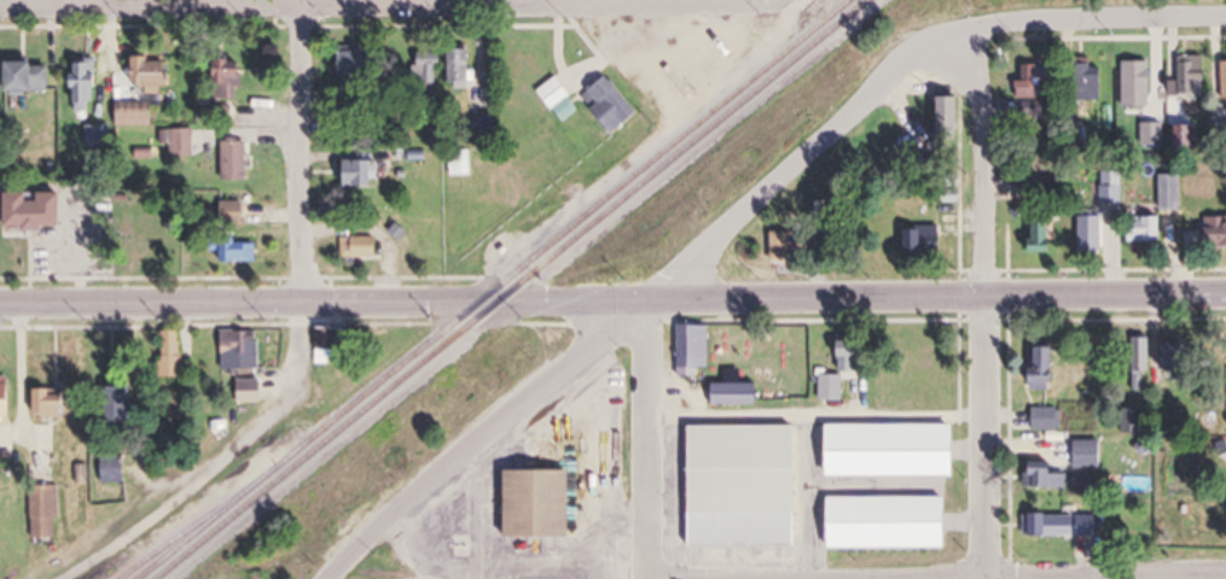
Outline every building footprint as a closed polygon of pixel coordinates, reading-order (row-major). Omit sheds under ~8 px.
[(337,50),(337,77),(371,77),(371,50),(337,50)] [(454,84),(475,84),(475,51),(454,51),(454,84)] [(446,67),(446,53),(417,53),(417,82),(441,82),(441,67),(446,67)] [(1173,99),(1199,99),(1199,58),(1173,58),(1173,99)] [(179,90),(179,59),(141,59),(141,90),(179,90)] [(219,100),(247,100),(247,60),(219,60),(219,100)] [(54,63),(11,63),(11,94),(54,94),(54,63)] [(76,113),(96,113),(96,63),(76,63),(76,113)] [(1218,63),(1218,101),(1225,101),(1225,63),(1218,63)] [(1159,64),(1136,64),(1136,101),(1159,101),(1159,64)] [(1097,66),(1071,66),(1071,104),(1097,104),(1097,66)] [(1010,67),(1010,97),(1041,97),(1041,67),(1010,67)] [(574,100),(606,136),(632,113),(601,77),(574,100)] [(566,98),(552,79),(532,94),(547,113),(566,98)] [(473,110),(495,110),(495,87),(473,87),(473,110)] [(956,142),(956,99),(928,99),(928,143),(956,142)] [(120,126),(157,126),(157,103),(120,103),(120,126)] [(1018,118),(1044,118),(1044,103),(1018,103),(1018,118)] [(196,130),(161,130),(161,145),(171,145),(171,158),(196,158),(196,130)] [(251,140),(224,140),(224,180),(251,180),(251,140)] [(473,176),(473,151),(453,151),(453,176),(473,176)] [(346,186),(381,186),(381,161),(346,161),(346,186)] [(1179,177),(1155,177),(1155,212),(1179,212),(1179,177)] [(1116,204),(1116,190),(1099,190),(1099,204),(1116,204)] [(7,193),(7,230),(69,230),(69,193),(7,193)] [(249,225),(249,202),(223,202),(223,225),(249,225)] [(1021,255),(1053,255),(1053,209),(1021,209),(1021,255)] [(1072,255),(1098,255),(1098,217),(1072,217),(1072,255)] [(1157,220),(1120,220),(1120,244),(1157,244),(1157,220)] [(1199,221),(1199,248),(1225,248),(1225,221),(1199,221)] [(895,258),(939,258),(939,229),(895,229),(895,258)] [(764,235),(764,265),(790,265),(790,235),(764,235)] [(382,237),(339,237),(339,257),(382,257),(382,237)] [(255,239),(223,239),(223,262),(255,262),(255,239)] [(336,348),(356,348),(356,326),(319,326),(319,362),(336,362),(336,348)] [(703,328),(673,328),(673,370),(703,370),(703,328)] [(163,330),(163,376),(188,376),(188,330),(163,330)] [(263,368),(263,330),(223,330),(223,368),(263,368)] [(1128,393),(1144,393),(1144,339),(1128,339),(1128,393)] [(1049,390),(1049,348),(1024,348),(1024,375),(1015,375),(1015,383),(1024,383),(1024,390),(1049,390)] [(15,411),(14,377),(0,378),(0,412),(15,411)] [(839,378),(813,378),(813,404),(839,404),(839,378)] [(265,403),(265,380),(239,380),(239,403),(265,403)] [(109,385),(109,422),(138,422),(138,385),(109,385)] [(703,408),(749,408),(749,386),(703,386),(703,408)] [(71,416),(71,388),(35,388),(35,416),(71,416)] [(1026,432),(1059,432),(1059,410),(1026,410),(1026,432)] [(1137,434),(1137,411),(1116,411),(1116,434),(1137,434)] [(678,550),(790,550),(789,429),(678,430),(678,550)] [(1068,469),(1098,469),(1098,442),(1068,442),(1068,469)] [(102,457),(102,481),(128,481),(128,457),(102,457)] [(1061,475),(1045,475),(1045,468),(1019,468),(1019,489),(1061,489),(1061,475)] [(513,537),(578,537),(578,469),(513,469),(513,537)] [(33,539),(61,539),(61,485),(33,485),(33,539)] [(816,500),(816,550),(939,551),(940,501),(816,500)] [(1019,536),(1086,536),(1086,515),(1019,515),(1019,536)]
